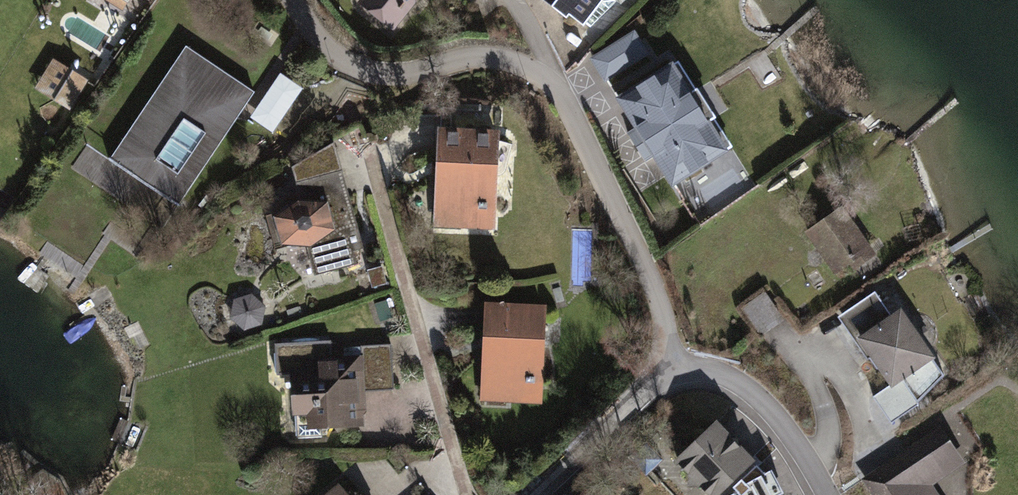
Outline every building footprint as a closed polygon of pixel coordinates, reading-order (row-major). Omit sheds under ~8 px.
[(123,12),(131,0),(104,0),(123,12)] [(394,33),(420,0),(361,0),(358,4),(394,33)] [(566,18),(568,15),(584,27),(602,3),(614,1),(625,10),(632,0),(542,0),(566,18)] [(634,31),(589,59),(604,83),(649,55),(634,31)] [(255,93),(187,47),(111,161),(179,206),(255,93)] [(88,81),(53,60),(35,89),(71,110),(88,81)] [(614,100),(672,190),(729,153),(672,63),(614,100)] [(303,89),(280,74),(250,118),(273,133),(303,89)] [(441,128),(437,128),(432,229),(495,232),(498,176),(500,176),(503,175),(504,173),(506,171),(512,145),(499,142),(500,131),(490,131),(491,112),(442,109),(441,128)] [(364,249),(334,144),(291,168),(300,201),(298,201),(273,218),(281,246),(307,248),(314,276),(357,264),(354,252),(364,249)] [(805,233),(835,276),(851,265),(854,270),(877,254),(843,206),(805,233)] [(383,266),(367,271),(372,289),(388,285),(383,266)] [(739,308),(759,338),(784,321),(764,291),(739,308)] [(875,292),(838,318),(867,361),(870,359),(892,389),(902,382),(917,403),(945,376),(933,361),(936,360),(900,309),(891,315),(875,292)] [(262,325),(266,307),(251,294),(234,300),(229,318),(244,331),(262,325)] [(393,321),(387,301),(375,304),(381,325),(393,321)] [(542,404),(546,305),(485,302),(481,402),(542,404)] [(331,340),(273,343),(275,377),(289,376),(291,418),(297,418),(298,438),(322,437),(322,430),(365,428),(364,415),(366,412),(365,392),(394,391),(391,344),(360,346),(360,347),(343,348),(343,357),(332,357),(331,340)] [(708,494),(724,494),(758,461),(717,421),(675,462),(708,494)] [(872,494),(938,494),(932,487),(966,463),(941,426),(861,480),(872,494)] [(1004,494),(1017,494),(1017,477),(1004,494)] [(326,494),(348,494),(339,484),(326,494)]
